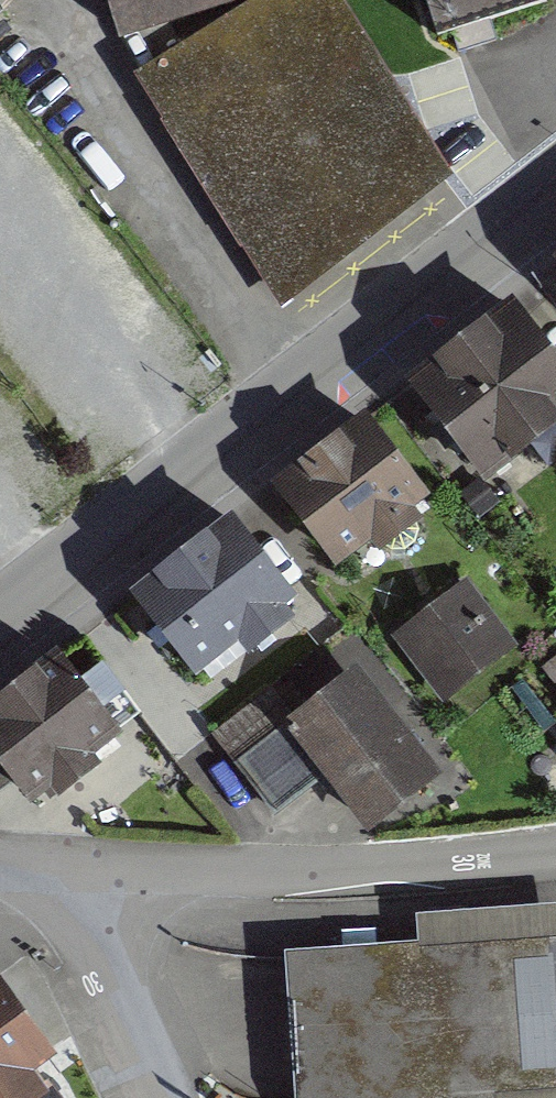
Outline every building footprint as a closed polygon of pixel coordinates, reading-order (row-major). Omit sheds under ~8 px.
[(122,31),(221,0),(112,0),(122,31)] [(122,31),(284,295),(441,171),(333,0),(221,0),(122,31)] [(439,36),(453,31),(459,53),(497,40),(492,18),(545,0),(426,0),(439,36)] [(536,268),(555,295),(555,253),(536,268)] [(507,305),(394,385),(472,493),(555,433),(555,372),(507,305)] [(362,422),(265,491),(331,583),(428,514),(362,422)] [(234,525),(125,604),(190,694),(299,615),(234,525)] [(518,652),(464,577),(385,634),(439,708),(518,652)] [(0,701),(0,808),(11,823),(118,750),(107,734),(137,714),(106,669),(72,692),(53,665),(0,701)] [(278,692),(219,737),(276,809),(329,768),(367,817),(427,771),(351,673),(296,715),(278,692)] [(281,957),(289,1097),(493,1097),(489,1089),(555,1086),(555,905),(410,913),(412,950),(281,957)] [(0,974),(0,1097),(41,1097),(29,1080),(60,1059),(1,973),(0,974)]
